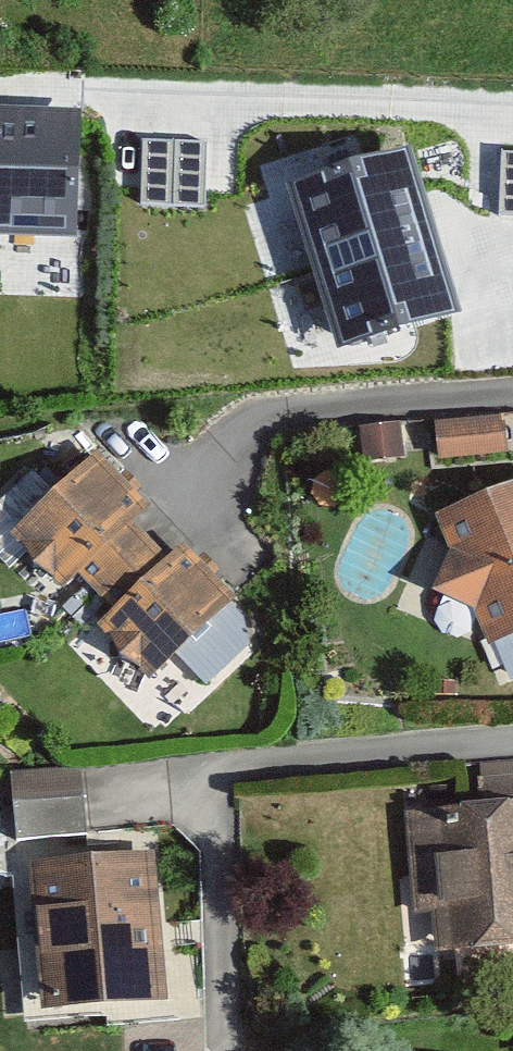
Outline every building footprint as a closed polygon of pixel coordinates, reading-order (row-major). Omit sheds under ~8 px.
[(0,109),(0,226),(74,228),(77,111),(0,109)] [(203,142),(143,141),(142,201),(202,202),(203,142)] [(503,152),(501,212),(512,213),(512,152),(503,152)] [(406,153),(297,186),(344,341),(453,309),(406,153)] [(504,413),(434,420),(438,458),(508,451),(504,413)] [(400,424),(358,428),(362,462),(404,458),(400,424)] [(77,572),(127,529),(148,511),(99,454),(3,538),(52,594),(77,572)] [(419,514),(436,554),(415,587),(461,598),(496,684),(512,677),(512,475),(419,514)] [(127,529),(77,572),(114,613),(163,568),(127,529)] [(185,549),(163,568),(114,613),(98,627),(150,684),(236,605),(185,549)] [(0,766),(0,792),(2,826),(81,821),(77,760),(0,766)] [(386,804),(389,906),(415,905),(416,943),(512,940),(512,765),(474,766),(475,801),(386,804)] [(146,848),(12,855),(20,1005),(154,997),(146,848)]
